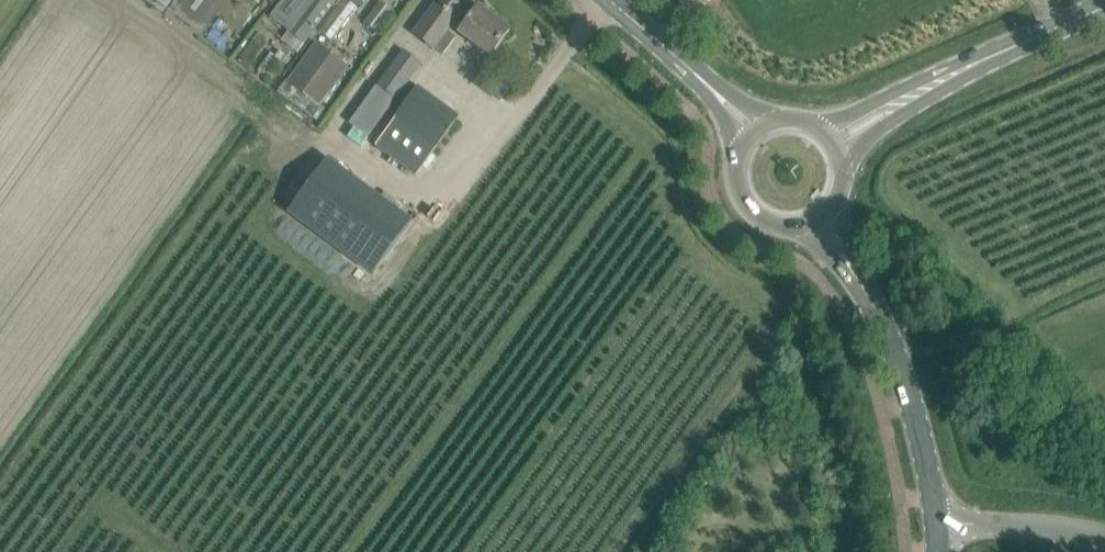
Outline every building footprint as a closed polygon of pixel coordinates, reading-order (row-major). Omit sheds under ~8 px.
[(334,0),(284,0),(270,18),(306,45),(338,3),(334,0)] [(345,1),(356,9),(357,10),(364,0),(344,0),(345,1)] [(478,8),(471,17),(461,10),(463,7),(453,0),(441,0),(432,12),(415,36),(433,49),(434,47),(443,54),(455,37),(445,31),(450,25),(459,31),(459,33),(492,56),(497,49),(510,31),(478,8)] [(345,1),(320,34),(331,42),(356,9),(345,1)] [(379,1),(365,23),(381,34),(396,13),(379,1)] [(316,43),(286,84),(320,107),(349,66),(316,43)] [(282,50),(276,58),(283,64),(289,56),(282,50)] [(402,50),(350,122),(368,135),(421,63),(402,50)] [(415,176),(459,116),(413,84),(408,92),(413,95),(376,148),(415,176)] [(287,213),(372,276),(383,260),(395,244),(413,221),(328,158),(287,213)] [(395,244),(383,260),(394,268),(406,252),(395,244)] [(979,381),(975,371),(965,375),(969,385),(979,381)]
